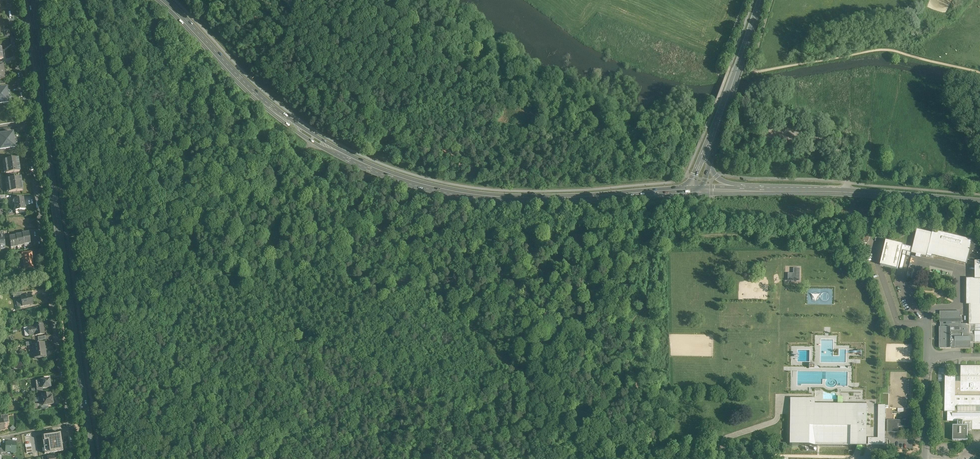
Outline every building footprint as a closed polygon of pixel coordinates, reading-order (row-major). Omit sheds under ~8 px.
[(0,88),(0,104),(9,103),(7,87),(0,88)] [(0,134),(0,150),(16,148),(14,132),(0,134)] [(17,157),(6,159),(4,159),(6,173),(19,171),(17,157)] [(7,178),(7,181),(7,182),(8,192),(22,190),(20,176),(7,178)] [(14,199),(14,200),(16,210),(19,210),(25,209),(24,200),(23,200),(22,198),(14,199)] [(973,245),(974,241),(934,231),(934,234),(919,230),(913,253),(919,255),(919,258),(923,259),(924,256),(930,257),(930,255),(968,264),(969,261),(977,263),(977,278),(969,278),(969,323),(963,323),(963,311),(940,310),(940,348),(974,348),(975,343),(979,343),(979,247),(973,245)] [(30,243),(29,232),(22,233),(22,234),(24,244),(30,243)] [(24,244),(22,234),(16,235),(16,236),(17,245),(24,244)] [(17,245),(16,236),(9,237),(11,247),(17,246),(17,245)] [(24,270),(33,269),(34,269),(34,268),(31,251),(22,253),(22,254),(19,255),(20,258),(23,258),(24,270)] [(799,268),(794,268),(794,269),(793,269),(793,275),(788,275),(788,279),(789,279),(794,279),(794,275),(799,275),(799,269),(799,268)] [(27,305),(28,304),(29,304),(33,303),(31,295),(25,296),(25,295),(23,295),(22,295),(23,297),(20,297),(22,306),(25,305),(25,306),(27,305)] [(42,324),(40,324),(34,325),(33,325),(34,325),(35,334),(35,335),(44,334),(43,324),(43,323),(42,324)] [(32,345),(32,346),(34,358),(46,356),(44,343),(38,343),(37,343),(37,344),(31,344),(31,345),(32,345)] [(949,377),(948,420),(960,420),(960,426),(955,426),(955,442),(970,442),(970,426),(964,426),(965,420),(972,421),(971,429),(979,430),(979,378),(949,377)] [(35,381),(36,385),(36,389),(50,387),(49,379),(41,380),(40,380),(35,381)] [(42,401),(43,403),(43,405),(53,404),(52,396),(50,396),(50,393),(41,394),(42,397),(40,397),(39,398),(39,401),(41,401),(42,401)] [(863,446),(866,446),(867,405),(843,404),(843,397),(840,397),(837,396),(837,398),(837,399),(838,404),(815,404),(815,398),(790,398),(789,444),(858,446),(856,449),(858,449),(861,449),(863,446)] [(880,406),(879,445),(885,445),(885,408),(889,408),(889,406),(880,406)] [(3,423),(6,423),(7,423),(8,422),(7,414),(0,416),(1,419),(3,419),(3,423)] [(912,427),(913,420),(888,420),(888,432),(899,432),(899,427),(912,427)] [(63,451),(60,433),(42,435),(45,454),(63,451)] [(6,441),(6,452),(16,452),(16,441),(6,441)]
